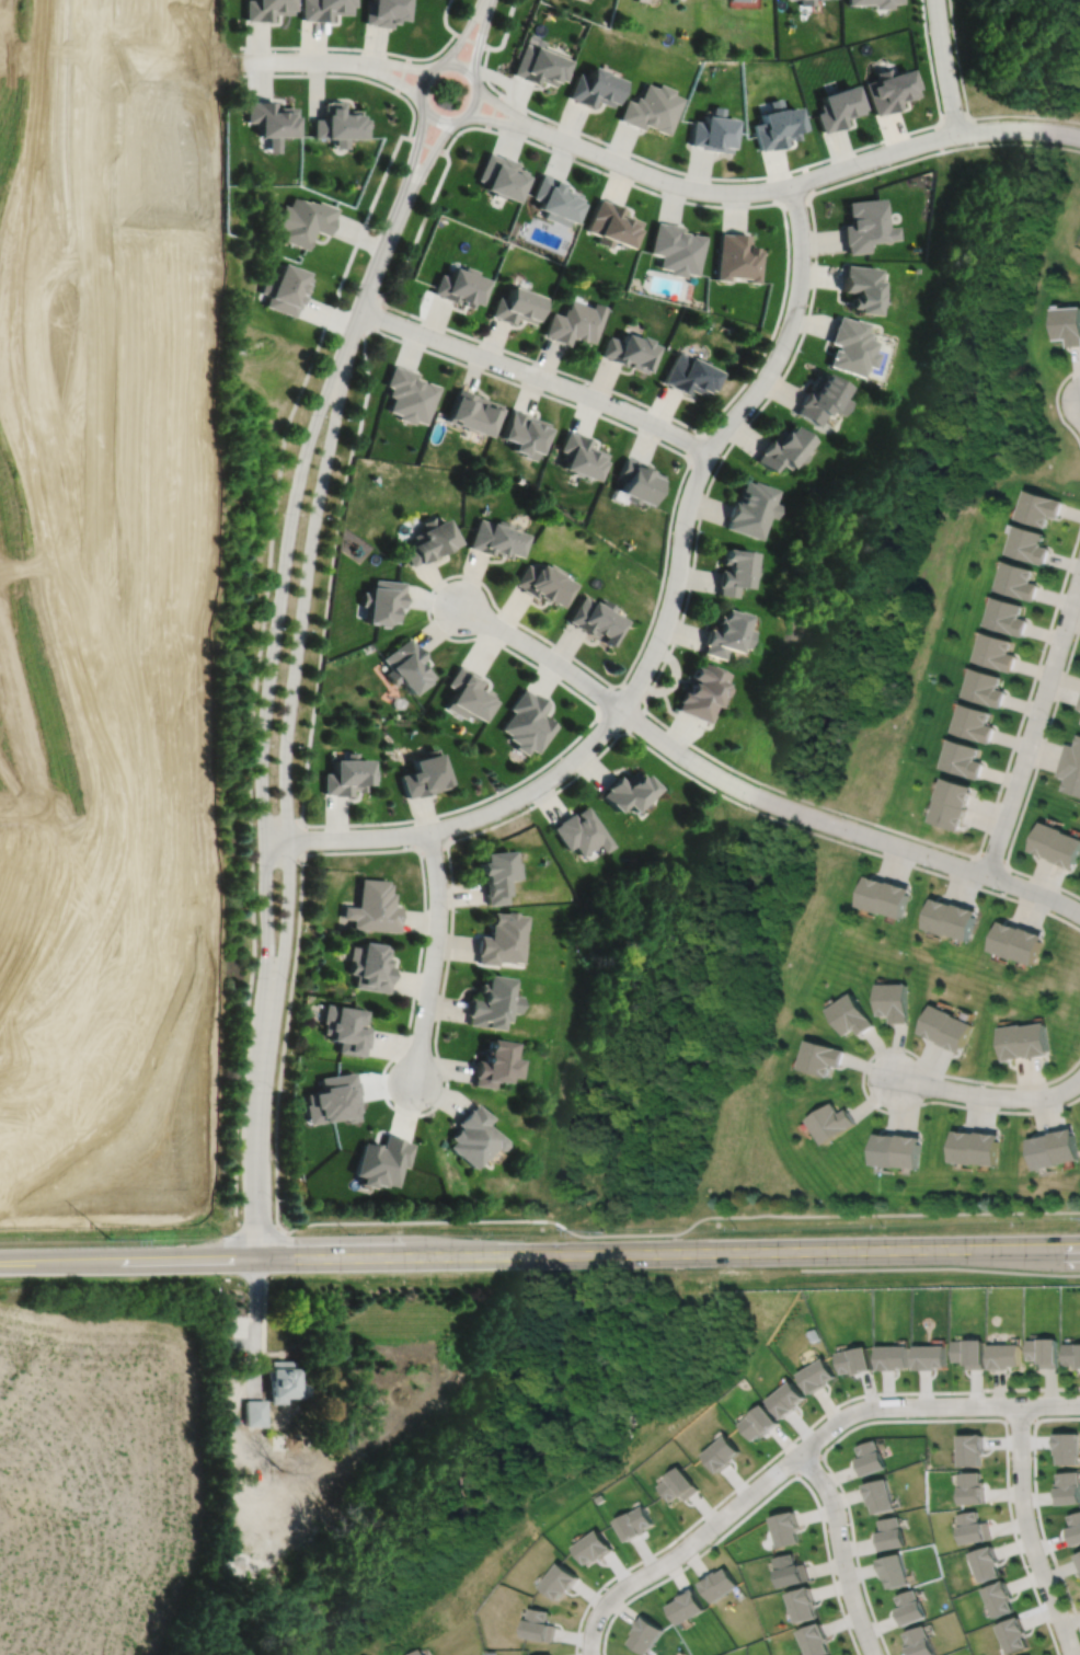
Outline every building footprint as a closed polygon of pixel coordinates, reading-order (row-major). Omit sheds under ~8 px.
[(248,20),(274,20),(274,12),(292,12),(292,0),(248,0),(248,20)] [(303,19),(313,19),(313,20),(332,20),(332,12),(353,13),(353,0),(304,0),(303,19)] [(369,0),(366,22),(376,23),(376,24),(392,26),(393,21),(398,21),(398,16),(406,18),(408,0),(374,0),(369,0)] [(848,5),(874,4),(874,8),(891,8),(891,3),(901,3),(901,0),(848,0),(848,5)] [(527,42),(514,73),(524,77),(522,78),(539,84),(541,79),(556,85),(559,80),(560,81),(561,78),(565,80),(568,71),(567,70),(573,58),(568,57),(570,54),(547,44),(544,47),(537,44),(536,46),(527,42)] [(581,71),(571,96),(577,100),(577,101),(595,107),(598,100),(613,106),(616,101),(618,102),(627,79),(608,70),(608,69),(595,65),(590,76),(581,71)] [(864,82),(875,114),(884,111),(884,112),(900,106),(899,100),(918,94),(916,85),(917,85),(910,66),(891,72),(888,66),(875,70),(877,77),(875,77),(875,78),(864,82)] [(630,99),(621,118),(629,122),(629,123),(645,129),(647,124),(654,126),(657,127),(657,128),(670,135),(686,97),(676,93),(677,89),(662,82),(659,87),(650,82),(643,96),(640,95),(637,102),(630,99)] [(816,112),(823,131),(830,128),(830,129),(847,124),(845,117),(863,111),(854,82),(820,93),(823,102),(819,103),(822,110),(816,112)] [(752,123),(759,149),(768,147),(768,148),(786,143),(785,138),(790,137),(790,139),(798,137),(796,128),(802,126),(796,104),(782,107),(780,96),(769,100),(771,108),(760,111),(762,120),(752,123)] [(250,101),(249,120),(257,120),(257,128),(260,128),(260,135),(269,135),(269,151),(280,151),(280,135),(296,135),(296,106),(276,106),(276,100),(257,100),(257,101),(250,101)] [(315,118),(315,137),(328,137),(336,137),(336,147),(348,147),(348,137),(365,137),(365,126),(366,126),(366,117),(361,117),(361,113),(360,113),(360,110),(345,108),(345,102),(340,102),(340,100),(330,100),(330,101),(324,101),(324,118),(315,118)] [(692,119),(689,143),(699,145),(698,148),(728,152),(734,117),(722,115),(723,106),(712,105),(710,114),(703,113),(702,120),(692,119)] [(490,152),(479,179),(487,183),(485,187),(495,192),(494,194),(504,198),(505,195),(518,200),(529,175),(527,174),(528,171),(517,168),(519,162),(503,156),(503,157),(490,152)] [(544,173),(535,197),(543,200),(540,208),(548,210),(544,217),(568,227),(572,220),(577,222),(585,203),(581,202),(582,198),(581,197),(582,194),(572,189),(571,191),(565,189),(568,183),(544,173)] [(277,211),(272,225),(285,230),(282,238),(309,250),(313,239),(312,239),(315,230),(329,235),(336,217),(335,217),(338,208),(319,199),(318,203),(309,199),(308,202),(296,196),(292,206),(287,204),(283,214),(277,211)] [(846,200),(847,215),(850,215),(850,218),(849,218),(849,223),(842,225),(843,244),(846,244),(847,253),(868,251),(866,241),(897,238),(895,225),(886,226),(883,197),(846,200)] [(602,198),(589,230),(598,234),(595,241),(608,246),(610,240),(629,248),(640,220),(620,212),(623,206),(610,200),(610,202),(602,198)] [(655,221),(648,252),(660,255),(657,266),(669,269),(668,274),(683,277),(685,273),(696,275),(704,235),(690,232),(690,234),(686,233),(686,232),(679,231),(680,226),(663,222),(655,221)] [(719,232),(714,279),(727,280),(727,275),(746,277),(746,281),(757,283),(760,250),(756,250),(757,246),(746,245),(747,233),(729,232),(729,233),(719,232)] [(284,263),(279,273),(274,272),(271,280),(267,279),(263,292),(271,295),(269,297),(271,297),(267,306),(295,317),(298,308),(300,309),(306,292),(303,291),(306,287),(308,287),(311,278),(307,276),(308,272),(284,263)] [(846,264),(845,274),(842,274),(840,290),(854,291),(853,297),(848,296),(847,307),(855,308),(854,312),(875,314),(876,306),(878,307),(880,291),(878,291),(880,280),(878,279),(881,268),(846,264)] [(441,273),(434,292),(443,296),(441,297),(458,303),(459,300),(464,302),(463,304),(472,308),(474,302),(480,304),(489,279),(478,275),(480,271),(466,266),(464,271),(455,267),(450,277),(441,273)] [(501,296),(493,315),(499,318),(499,319),(515,324),(518,318),(536,324),(545,298),(513,285),(507,299),(501,296)] [(550,311),(542,334),(551,337),(550,340),(566,345),(570,335),(591,343),(605,307),(591,302),(589,307),(568,299),(566,304),(565,304),(561,315),(550,311)] [(1056,338),(1069,337),(1069,346),(1079,345),(1079,306),(1054,308),(1056,338)] [(827,342),(837,345),(835,349),(831,348),(828,356),(829,357),(826,365),(861,377),(864,366),(872,368),(877,353),(872,352),(875,342),(866,338),(869,332),(864,331),(866,323),(853,319),(852,320),(838,315),(835,324),(834,323),(827,342)] [(608,335),(600,355),(608,358),(607,359),(623,366),(624,361),(628,364),(627,366),(644,372),(655,345),(647,343),(648,340),(637,335),(636,338),(623,333),(620,341),(608,335)] [(677,352),(662,381),(668,384),(668,386),(685,394),(688,389),(705,398),(719,372),(677,352)] [(394,365),(387,386),(392,388),(389,395),(394,398),(390,411),(401,415),(399,418),(415,425),(416,421),(427,425),(440,387),(427,382),(426,383),(423,382),(423,381),(417,379),(418,373),(402,367),(401,368),(394,365)] [(806,391),(797,405),(798,405),(794,413),(816,426),(823,415),(824,415),(828,409),(840,415),(848,401),(840,396),(847,387),(823,372),(819,376),(815,373),(806,388),(811,391),(809,393),(806,391)] [(460,389),(448,421),(492,437),(503,405),(478,396),(478,395),(460,389)] [(509,409),(498,438),(513,444),(509,450),(521,455),(521,456),(533,460),(536,453),(537,453),(545,429),(544,428),(547,424),(526,416),(526,415),(509,409)] [(769,439),(757,455),(758,455),(755,460),(770,472),(778,462),(788,470),(791,466),(792,468),(795,464),(797,467),(812,448),(807,444),(811,440),(791,426),(785,433),(779,428),(770,440),(769,439)] [(566,430),(558,450),(564,452),(561,459),(564,460),(561,469),(594,482),(605,455),(586,447),(589,440),(566,430)] [(624,457),(616,478),(623,481),(618,493),(624,496),(623,498),(636,504),(637,502),(646,506),(647,505),(648,505),(662,476),(647,470),(650,466),(633,459),(633,460),(624,457)] [(743,481),(735,502),(733,501),(726,519),(727,520),(725,528),(760,540),(768,517),(773,519),(779,506),(773,504),(778,491),(751,482),(750,483),(743,481)] [(1027,491),(1019,519),(1048,528),(1052,516),(1059,518),(1065,502),(1027,491)] [(402,548),(411,565),(418,561),(420,562),(439,551),(439,552),(460,541),(446,515),(436,520),(433,515),(422,520),(425,526),(420,528),(421,530),(412,535),(415,540),(411,542),(411,543),(402,548)] [(479,517),(469,545),(478,549),(476,550),(492,555),(493,554),(497,555),(496,558),(505,560),(506,555),(515,559),(522,536),(507,530),(509,525),(495,519),(495,520),(491,519),(490,521),(479,517)] [(1018,526),(1009,554),(1046,565),(1052,549),(1043,545),(1047,535),(1018,526)] [(723,549),(722,556),(721,556),(720,564),(726,565),(725,571),(719,570),(716,587),(717,587),(716,595),(735,598),(736,589),(748,590),(749,578),(754,578),(756,567),(751,567),(754,554),(751,554),(751,551),(739,550),(739,552),(723,549)] [(1007,562),(998,590),(1035,601),(1041,585),(1032,583),(1035,571),(1007,562)] [(525,564),(513,584),(520,589),(519,590),(533,599),(535,598),(548,606),(549,605),(555,609),(571,586),(560,578),(560,577),(559,577),(561,573),(548,564),(544,568),(543,567),(542,568),(537,565),(533,570),(525,564)] [(363,590),(361,604),(368,605),(366,620),(378,621),(378,624),(386,625),(387,620),(390,620),(390,619),(394,620),(395,610),(393,610),(394,606),(402,607),(404,589),(403,589),(404,582),(375,578),(375,585),(369,584),(369,591),(363,590)] [(582,597),(567,621),(574,625),(573,628),(587,636),(588,634),(598,641),(597,643),(606,648),(622,622),(609,613),(612,607),(600,600),(597,606),(582,597)] [(996,598),(987,627),(1024,637),(1030,620),(1021,618),(1025,606),(996,598)] [(706,629),(701,645),(703,645),(700,654),(721,660),(724,652),(736,655),(738,650),(745,652),(751,632),(744,630),(748,618),(723,609),(720,618),(715,616),(713,624),(716,625),(714,632),(706,629)] [(985,633),(976,662),(1013,674),(1018,656),(1010,654),(1014,642),(985,633)] [(409,636),(382,657),(391,668),(386,673),(394,683),(401,679),(412,693),(426,681),(427,682),(435,676),(422,659),(426,656),(415,643),(414,643),(409,636)] [(696,663),(693,668),(692,668),(688,679),(692,681),(691,686),(688,685),(685,692),(680,690),(676,702),(677,702),(674,710),(706,723),(713,709),(714,710),(717,700),(721,699),(724,692),(723,689),(724,686),(723,686),(727,675),(696,663)] [(459,665),(448,683),(457,689),(449,700),(450,701),(446,706),(464,717),(469,712),(482,720),(494,699),(490,697),(493,692),(485,688),(484,690),(480,688),(484,680),(476,676),(478,674),(468,668),(467,669),(459,665)] [(974,669),(966,697),(1001,706),(1006,690),(1000,688),(1002,677),(974,669)] [(521,687),(508,708),(513,710),(501,727),(508,734),(507,736),(515,742),(513,745),(524,754),(528,747),(535,751),(554,724),(549,720),(550,719),(541,712),(540,715),(538,714),(547,702),(530,691),(529,692),(521,687)] [(960,702),(952,731),(990,742),(995,725),(987,723),(991,711),(960,702)] [(1075,745),(1066,743),(1057,774),(1065,777),(1060,789),(1079,794),(1079,733),(1078,733),(1075,745)] [(950,737),(940,766),(978,778),(984,761),(976,759),(979,747),(950,737)] [(412,759),(415,770),(409,771),(409,772),(400,774),(406,797),(415,795),(416,796),(433,792),(433,791),(449,785),(439,750),(438,751),(437,747),(425,750),(427,755),(412,759)] [(333,758),(333,772),(323,772),(323,794),(333,794),(333,795),(351,795),(351,789),(356,789),(356,792),(364,792),(364,783),(369,783),(369,778),(371,778),(371,768),(369,768),(370,758),(356,758),(356,751),(346,751),(346,758),(333,758)] [(616,773),(604,786),(606,788),(599,794),(614,809),(622,801),(630,809),(636,803),(637,804),(645,796),(644,795),(654,785),(641,772),(637,774),(632,769),(622,780),(616,773)] [(944,775),(937,798),(938,798),(931,819),(961,829),(968,807),(966,806),(974,785),(944,775)] [(551,827),(566,849),(572,844),(578,854),(595,843),(601,851),(611,844),(584,805),(574,812),(576,815),(574,816),(571,812),(556,821),(556,823),(551,827)] [(1032,849),(1053,858),(1052,859),(1073,867),(1079,852),(1079,837),(1065,830),(1065,829),(1043,820),(1032,849)] [(479,851),(480,860),(475,861),(476,873),(481,872),(482,882),(481,882),(483,896),(484,896),(485,904),(504,903),(503,894),(506,894),(504,878),(516,877),(514,860),(507,861),(506,849),(479,851)] [(865,875),(855,905),(878,912),(880,911),(900,918),(910,888),(887,881),(886,882),(865,875)] [(360,878),(358,907),(344,906),(343,919),(353,919),(353,929),(398,932),(400,906),(392,906),(393,893),(389,893),(390,884),(387,884),(388,881),(360,878)] [(932,897),(922,927),(944,934),(945,933),(966,940),(976,910),(954,903),(953,905),(932,897)] [(476,934),(474,954),(476,954),(475,963),(494,965),(494,961),(508,962),(508,961),(517,962),(522,915),(513,913),(513,911),(503,910),(502,912),(490,911),(489,922),(487,922),(485,935),(476,934)] [(1000,920),(989,950),(1011,958),(1012,956),(1033,965),(1044,935),(1022,927),(1021,928),(1000,920)] [(363,941),(361,947),(352,946),(349,959),(352,961),(349,973),(356,974),(355,987),(386,992),(387,984),(388,984),(391,966),(384,965),(388,945),(363,941)] [(482,974),(481,984),(475,982),(474,991),(479,992),(478,999),(467,997),(464,1014),(468,1015),(466,1024),(495,1030),(496,1021),(501,1021),(503,1011),(512,1013),(515,996),(503,993),(505,978),(482,974)] [(876,984),(877,1015),(891,1014),(891,1023),(908,1023),(907,984),(876,984)] [(826,1010),(843,1035),(854,1027),(860,1035),(874,1025),(852,992),(826,1010)] [(325,1004),(322,1023),(324,1023),(323,1034),(331,1035),(330,1041),(340,1042),(337,1053),(361,1056),(363,1047),(364,1047),(366,1035),(365,1035),(366,1025),(360,1025),(364,1010),(325,1004)] [(932,1004),(919,1033),(939,1042),(939,1043),(961,1053),(973,1024),(953,1015),(954,1014),(932,1004)] [(999,1028),(1004,1061),(1012,1060),(1012,1059),(1026,1057),(1026,1058),(1049,1055),(1045,1022),(1023,1026),(1022,1024),(999,1028)] [(485,1038),(483,1050),(484,1050),(483,1054),(481,1061),(474,1060),(471,1077),(473,1077),(471,1084),(491,1088),(493,1080),(503,1082),(504,1077),(512,1078),(515,1059),(507,1058),(509,1043),(485,1038)] [(808,1039),(800,1068),(829,1077),(832,1065),(840,1067),(845,1049),(808,1039)] [(319,1077),(321,1092),(304,1094),(307,1122),(345,1118),(346,1121),(359,1120),(353,1073),(319,1077)] [(808,1120),(825,1145),(857,1124),(847,1108),(841,1113),(834,1102),(808,1120)] [(502,1140),(484,1124),(490,1118),(474,1104),(469,1111),(468,1108),(455,1123),(458,1127),(457,1129),(456,1128),(447,1137),(451,1141),(446,1147),(470,1169),(480,1159),(481,1160),(491,1148),(493,1150),(498,1150),(502,1146),(502,1140)] [(1027,1140),(1034,1171),(1057,1165),(1057,1164),(1079,1159),(1073,1129),(1049,1134),(1049,1136),(1027,1140)] [(954,1131),(950,1162),(973,1165),(973,1163),(996,1166),(1000,1136),(976,1133),(976,1134),(954,1131)] [(364,1142),(354,1174),(363,1176),(360,1183),(374,1187),(375,1184),(384,1186),(386,1184),(392,1185),(398,1166),(403,1168),(410,1143),(401,1141),(402,1140),(383,1135),(379,1149),(378,1148),(379,1143),(369,1141),(368,1145),(364,1142)] [(875,1135),(871,1165),(895,1169),(895,1166),(917,1170),(921,1138),(897,1136),(897,1137),(875,1135)] [(1027,1342),(1029,1361),(1041,1361),(1041,1369),(1058,1369),(1057,1340),(1039,1340),(1039,1342),(1027,1342)] [(953,1342),(954,1363),(965,1363),(965,1370),(984,1369),(983,1342),(953,1342)] [(1065,1367),(1075,1367),(1075,1370),(1079,1370),(1079,1345),(1065,1345),(1065,1367)] [(989,1347),(989,1371),(1011,1370),(1011,1368),(1021,1368),(1021,1346),(989,1347)] [(838,1354),(842,1376),(852,1374),(853,1376),(858,1375),(858,1376),(874,1371),(869,1347),(838,1354)] [(915,1347),(915,1372),(937,1371),(937,1369),(946,1369),(946,1347),(915,1347)] [(877,1348),(878,1372),(899,1372),(899,1369),(909,1369),(909,1348),(877,1348)] [(800,1376),(812,1397),(826,1388),(825,1387),(829,1384),(828,1383),(837,1378),(826,1359),(800,1376)] [(272,1360),(272,1369),(269,1369),(271,1404),(285,1404),(285,1400),(297,1400),(297,1398),(308,1398),(308,1383),(297,1383),(297,1369),(295,1369),(295,1360),(272,1360)] [(770,1401),(783,1417),(793,1409),(795,1411),(800,1407),(798,1405),(806,1399),(792,1382),(770,1401)] [(245,1401),(245,1427),(265,1427),(265,1401),(245,1401)] [(739,1423),(754,1439),(761,1433),(762,1435),(768,1430),(779,1421),(763,1402),(739,1423)] [(1055,1432),(1055,1452),(1058,1452),(1058,1463),(1079,1462),(1079,1430),(1055,1432)] [(703,1452),(719,1471),(735,1458),(733,1456),(742,1449),(727,1433),(703,1452)] [(958,1433),(958,1464),(979,1464),(979,1455),(983,1455),(981,1433),(958,1433)] [(875,1438),(858,1445),(862,1456),(859,1457),(860,1458),(854,1460),(860,1475),(886,1466),(880,1448),(878,1449),(875,1438)] [(658,1485),(670,1501),(680,1492),(686,1499),(699,1489),(696,1484),(697,1484),(680,1464),(666,1475),(668,1478),(658,1485)] [(958,1472),(960,1485),(961,1503),(984,1501),(983,1486),(984,1486),(984,1480),(980,1481),(980,1470),(958,1472)] [(1059,1481),(1056,1482),(1058,1503),(1079,1501),(1079,1480),(1079,1470),(1058,1471),(1059,1481)] [(865,1483),(873,1513),(894,1507),(886,1478),(865,1483)] [(616,1519),(628,1541),(646,1530),(645,1528),(654,1522),(643,1504),(616,1519)] [(957,1514),(960,1525),(957,1525),(961,1543),(990,1538),(987,1520),(983,1521),(983,1520),(979,1521),(977,1509),(957,1514)] [(772,1516),(780,1547),(801,1541),(798,1531),(801,1530),(796,1510),(772,1516)] [(1071,1526),(1068,1527),(1068,1528),(1065,1529),(1069,1545),(1079,1542),(1079,1510),(1068,1514),(1071,1526)] [(878,1519),(881,1530),(876,1531),(877,1532),(873,1533),(876,1550),(905,1543),(901,1526),(900,1527),(898,1515),(878,1519)] [(574,1545),(586,1564),(594,1558),(596,1560),(612,1548),(599,1528),(574,1545)] [(969,1552),(979,1582),(999,1574),(996,1565),(998,1564),(991,1544),(969,1552)] [(775,1556),(778,1568),(777,1568),(781,1586),(809,1579),(805,1563),(802,1564),(801,1563),(797,1564),(794,1552),(775,1556)] [(877,1559),(883,1578),(885,1578),(887,1588),(908,1582),(900,1552),(877,1559)] [(540,1586),(558,1599),(564,1591),(565,1593),(578,1576),(560,1561),(540,1586)] [(699,1583),(713,1602),(738,1584),(726,1566),(717,1572),(716,1571),(699,1583)] [(981,1588),(993,1617),(1013,1609),(1010,1600),(1012,1599),(1004,1579),(981,1588)] [(788,1593),(796,1622),(817,1616),(815,1607),(817,1606),(812,1586),(788,1593)] [(667,1606),(678,1624),(704,1609),(696,1593),(693,1587),(675,1598),(676,1600),(667,1606)] [(896,1596),(900,1607),(897,1608),(897,1609),(893,1611),(899,1627),(927,1616),(920,1599),(919,1599),(915,1588),(896,1596)] [(529,1607),(527,1619),(525,1619),(521,1636),(552,1642),(554,1625),(550,1624),(550,1623),(547,1622),(549,1610),(529,1607)] [(629,1643),(646,1654),(664,1629),(644,1616),(632,1633),(634,1634),(629,1643)] [(996,1624),(1008,1653),(1027,1645),(1024,1636),(1026,1635),(1018,1616),(996,1624)] [(809,1654),(822,1654),(830,1652),(827,1642),(829,1642),(822,1622),(800,1631),(809,1654)] [(908,1642),(905,1643),(909,1654),(930,1654),(935,1653),(923,1624),(904,1632),(908,1642)]
